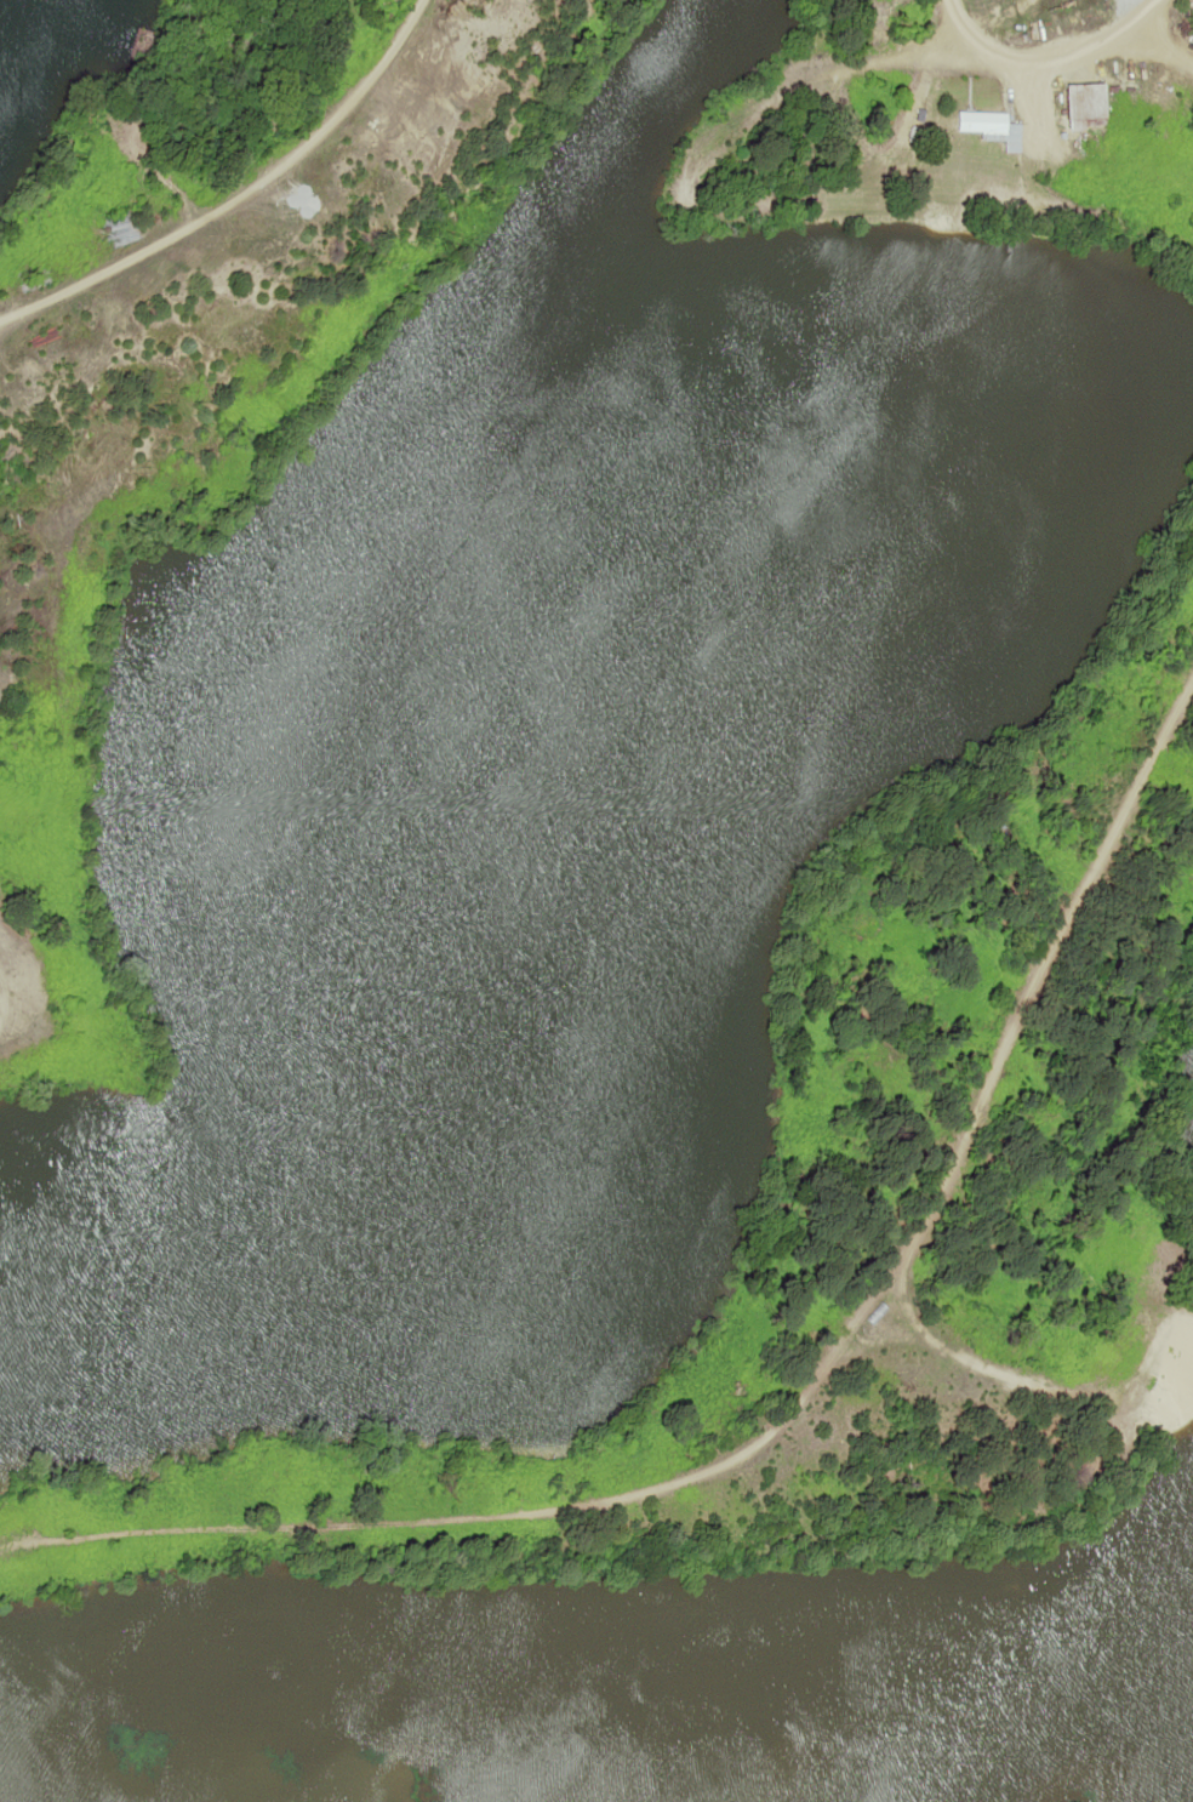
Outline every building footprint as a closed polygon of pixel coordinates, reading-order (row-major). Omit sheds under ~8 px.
[(1106,121),(1106,84),(1069,84),(1069,121),(1106,121)] [(1020,123),(1009,123),(1009,113),(956,111),(955,130),(981,131),(981,139),(1005,141),(1004,152),(1018,153),(1020,123)]
